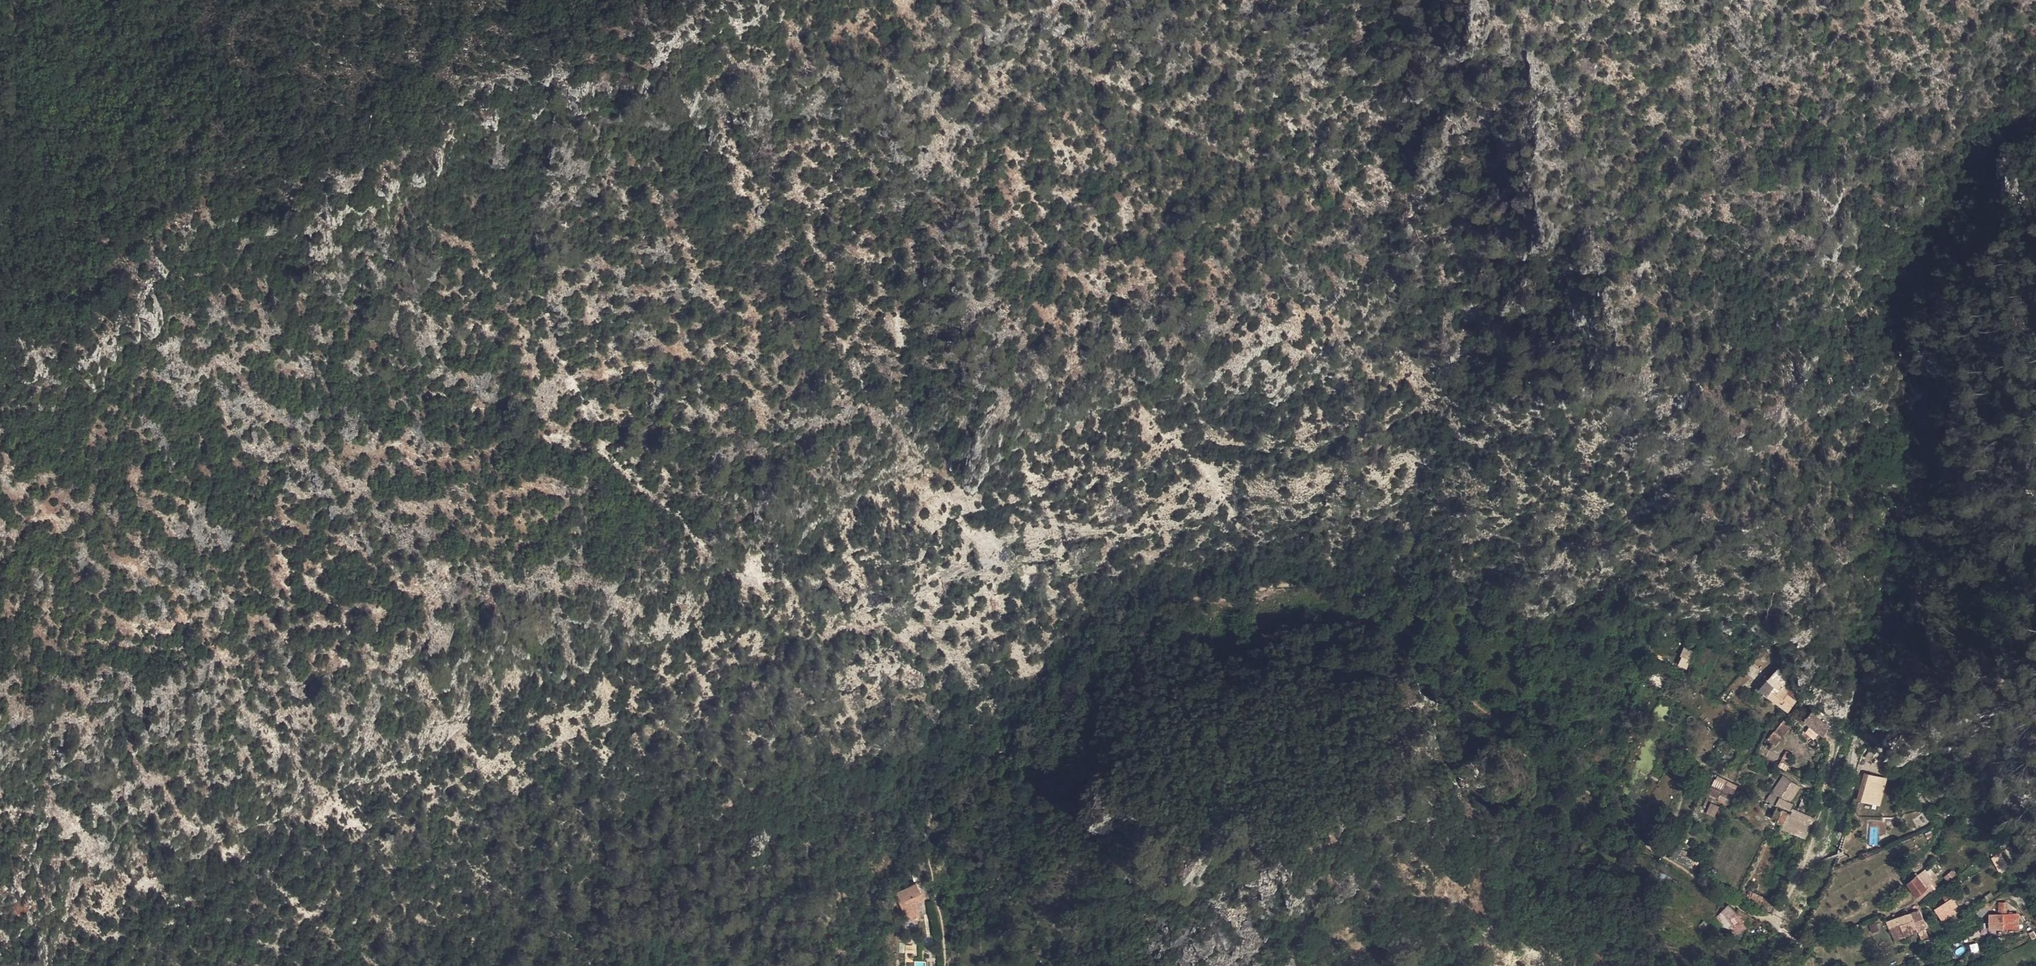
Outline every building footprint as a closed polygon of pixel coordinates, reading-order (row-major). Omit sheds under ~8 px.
[(1684,647),(1677,665),(1685,669),(1693,651),(1684,647)] [(1777,671),(1769,680),(1779,689),(1788,680),(1777,671)] [(1779,689),(1769,680),(1765,685),(1758,694),(1760,696),(1763,693),(1774,702),(1783,692),(1779,689)] [(1774,702),(1780,707),(1789,697),(1785,694),(1789,689),(1785,686),(1789,681),(1788,680),(1779,689),(1783,692),(1774,702)] [(1759,697),(1760,696),(1758,694),(1765,685),(1764,684),(1755,694),(1759,697)] [(1698,689),(1689,685),(1685,695),(1693,699),(1698,689)] [(1795,702),(1789,697),(1780,707),(1787,712),(1795,702)] [(1805,722),(1813,712),(1809,708),(1801,719),(1805,722)] [(1805,722),(1816,730),(1823,720),(1813,712),(1805,722)] [(1833,728),(1823,720),(1816,730),(1826,736),(1833,728)] [(1781,734),(1787,739),(1792,734),(1786,728),(1781,734)] [(1797,777),(1788,772),(1784,778),(1793,783),(1797,777)] [(1716,781),(1734,791),(1736,788),(1718,777),(1716,781)] [(1867,786),(1874,789),(1878,781),(1870,777),(1867,786)] [(1774,796),(1779,799),(1776,806),(1785,811),(1789,804),(1783,801),(1793,783),(1784,778),(1774,796)] [(1734,791),(1716,781),(1715,780),(1712,785),(1710,784),(1705,793),(1717,800),(1720,795),(1729,800),(1734,791)] [(1874,789),(1867,786),(1867,788),(1866,791),(1863,797),(1869,798),(1867,803),(1874,806),(1877,798),(1879,794),(1882,795),(1886,784),(1878,781),(1874,789)] [(1727,805),(1729,800),(1720,795),(1717,800),(1727,805)] [(1795,807),(1801,810),(1804,804),(1798,801),(1795,807)] [(1710,803),(1705,814),(1714,817),(1718,807),(1710,803)] [(1781,822),(1786,811),(1785,811),(1776,806),(1770,816),(1781,822)] [(1786,811),(1781,822),(1783,823),(1790,813),(1786,811)] [(1671,857),(1687,864),(1691,856),(1677,849),(1681,842),(1675,839),(1667,854),(1671,857)] [(2000,855),(1993,859),(2000,872),(2007,869),(2000,855)] [(1931,893),(1933,896),(1940,892),(1925,873),(1920,877),(1929,890),(1923,894),(1918,898),(1920,901),(1927,896),(1931,893)] [(1914,882),(1923,894),(1929,890),(1920,877),(1918,878),(1914,881),(1914,882)] [(1923,894),(1914,882),(1908,886),(1918,898),(1923,894)] [(915,904),(924,900),(917,884),(896,895),(905,915),(918,909),(915,904)] [(1949,897),(1943,901),(1946,906),(1952,903),(1949,897)] [(1942,908),(1934,912),(1935,914),(1936,916),(1941,924),(1954,916),(1952,912),(1956,909),(1952,902),(1952,903),(1946,906),(1942,908)] [(1735,913),(1728,906),(1715,917),(1729,937),(1745,927),(1752,919),(1742,913),(1738,917),(1735,913)] [(2003,907),(1998,907),(1998,915),(1999,918),(1995,919),(1989,919),(1990,933),(2004,932),(2003,907)] [(1927,929),(1920,913),(1911,915),(1887,921),(1895,941),(1905,937),(1905,936),(1918,932),(1921,940),(1927,938),(1925,930),(1927,929)] [(1925,949),(1933,947),(1931,940),(1923,944),(1925,949)] [(1766,944),(1759,941),(1755,949),(1762,952),(1766,944)]
